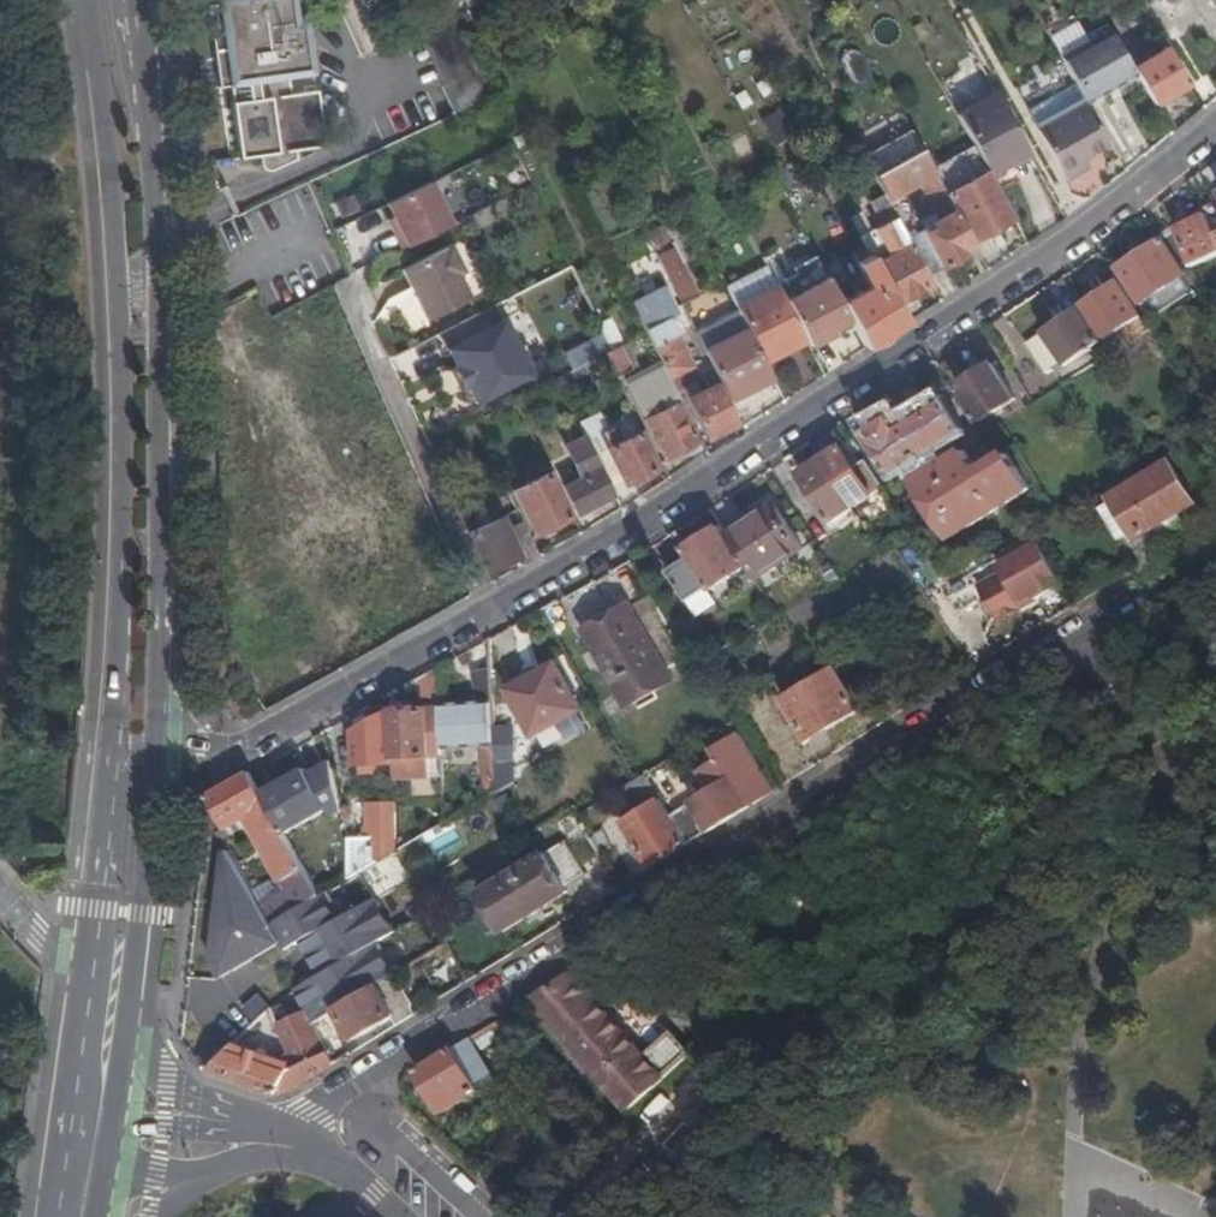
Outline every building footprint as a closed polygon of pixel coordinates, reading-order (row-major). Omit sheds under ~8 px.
[(314,77),(307,22),(300,23),(298,14),(294,10),(293,0),(216,0),(217,6),(207,8),(219,91),(229,90),(241,162),(259,159),(261,168),(265,173),(270,176),(297,163),(297,154),(325,150),(322,127),(317,93),(291,98),(290,90),(289,81),(314,77)] [(416,33),(436,75),(474,57),(455,15),(451,17),(416,33)] [(1059,58),(1083,44),(1067,19),(1044,32),(1059,58)] [(1059,58),(1086,105),(1136,76),(1131,68),(1108,29),(1083,44),(1059,58)] [(1136,76),(1153,105),(1187,84),(1166,48),(1131,68),(1136,76)] [(436,75),(455,117),(493,99),(474,57),(436,75)] [(957,114),(989,172),(1027,151),(995,93),(957,114)] [(1037,133),(1065,183),(1082,174),(1076,165),(1083,161),(1110,146),(1086,105),(1037,133)] [(872,176),(895,218),(926,274),(962,254),(960,249),(971,243),(945,195),(921,151),(872,176)] [(989,172),(993,179),(1031,158),(1027,151),(989,172)] [(1076,165),(1082,174),(1089,170),(1083,161),(1076,165)] [(945,195),(971,243),(1014,219),(987,172),(945,195)] [(405,248),(454,224),(432,181),(387,203),(393,215),(389,217),(405,248)] [(1172,225),(1175,230),(1215,209),(1215,206),(1215,203),(1172,225)] [(1175,230),(1193,266),(1215,256),(1215,209),(1175,230)] [(858,212),(848,218),(859,237),(869,232),(858,212)] [(873,264),(894,304),(931,284),(926,274),(895,218),(880,226),(893,252),(873,264)] [(1193,266),(1175,230),(1116,268),(1139,303),(1183,275),(1183,272),(1193,266)] [(401,271),(421,312),(465,289),(457,274),(463,272),(450,246),(401,271)] [(822,269),(827,279),(847,317),(864,350),(904,323),(894,304),(873,264),(868,256),(857,262),(851,253),(822,269)] [(766,266),(724,287),(735,308),(777,288),(766,266)] [(685,268),(667,277),(681,304),(697,295),(685,268)] [(1183,275),(1139,303),(1151,320),(1193,293),(1183,275)] [(827,279),(784,301),(804,340),(807,346),(831,334),(828,327),(847,317),(827,279)] [(1117,280),(1082,304),(1109,346),(1116,342),(1112,335),(1140,316),(1117,280)] [(735,308),(737,311),(758,353),(770,347),(774,356),(804,340),(784,301),(777,288),(735,308)] [(465,289),(421,312),(426,321),(469,299),(465,289)] [(657,349),(656,349),(677,392),(683,388),(707,439),(735,425),(716,385),(700,393),(695,383),(688,386),(681,372),(692,366),(669,319),(678,314),(669,294),(638,308),(657,349)] [(1109,346),(1082,304),(1041,333),(1041,334),(1025,344),(1046,374),(1055,368),(1062,378),(1109,346)] [(493,307),(439,335),(455,367),(452,368),(458,379),(518,347),(504,319),(500,321),(493,307)] [(737,311),(694,330),(728,399),(771,378),(766,368),(758,353),(737,311)] [(770,347),(758,353),(766,368),(807,346),(804,340),(774,356),(770,347)] [(605,353),(616,375),(631,368),(620,345),(611,350),(605,353)] [(458,379),(463,389),(466,387),(475,405),(532,374),(518,347),(458,379)] [(644,420),(664,459),(698,443),(679,404),(660,363),(625,380),(644,420)] [(1015,398),(992,363),(957,384),(980,420),(1015,398)] [(448,370),(454,381),(458,379),(452,368),(448,370)] [(458,379),(454,381),(459,391),(463,389),(458,379)] [(901,422),(892,410),(863,428),(893,476),(964,431),(943,396),(901,422)] [(615,443),(600,412),(580,422),(586,436),(595,454),(607,447),(615,443)] [(471,424),(464,427),(470,438),(477,435),(471,424)] [(657,467),(640,432),(608,448),(624,482),(657,467)] [(594,504),(615,494),(586,437),(566,446),(583,478),(565,487),(576,509),(592,500),(594,504)] [(843,446),(822,460),(853,507),(884,487),(867,460),(856,467),(843,446)] [(982,477),(965,451),(918,482),(953,537),(1029,489),(1008,454),(983,470),(984,472),(982,477)] [(853,507),(822,460),(801,474),(831,521),(853,507)] [(1110,496),(1113,501),(1132,532),(1135,538),(1193,503),(1168,462),(1110,496)] [(534,534),(572,516),(550,473),(513,491),(534,534)] [(1132,532),(1113,501),(1102,507),(1121,539),(1132,532)] [(726,534),(746,565),(753,577),(800,546),(772,503),(726,534)] [(519,557),(522,566),(539,556),(521,521),(507,528),(497,506),(490,509),(495,520),(469,533),(487,572),(519,557)] [(720,526),(685,548),(690,556),(668,570),(687,601),(709,585),(711,589),(746,565),(726,534),(720,526)] [(1059,588),(1064,585),(1040,543),(1000,565),(1003,573),(979,587),(996,617),(1004,618),(1020,610),(1022,602),(1035,595),(1038,600),(1043,597),(1059,588)] [(1062,592),(1059,588),(1043,597),(1046,601),(1062,592)] [(1022,602),(1020,610),(1038,600),(1035,595),(1022,602)] [(634,615),(628,604),(583,630),(626,706),(672,680),(666,670),(689,656),(657,602),(634,615)] [(526,681),(523,676),(504,686),(532,738),(580,712),(555,665),(537,675),(526,681)] [(445,823),(498,792),(498,790),(496,744),(487,744),(484,703),(493,701),(492,667),(475,670),(479,703),(440,705),(442,747),(483,745),(485,779),(444,805),(445,823)] [(426,709),(393,711),(395,762),(396,781),(443,779),(443,774),(443,765),(442,747),(440,705),(438,668),(420,678),(426,709)] [(534,670),(523,676),(526,681),(537,675),(534,670)] [(858,710),(834,670),(784,699),(808,739),(858,710)] [(495,728),(493,701),(484,703),(487,744),(496,744),(495,728)] [(395,762),(393,711),(355,731),(356,763),(395,762)] [(512,727),(495,728),(498,790),(516,779),(515,733),(512,727)] [(688,845),(774,791),(740,734),(711,753),(717,763),(700,774),(711,793),(672,817),(688,845)] [(304,767),(263,792),(286,834),(328,810),(331,817),(344,811),(330,759),(306,772),(304,767)] [(443,765),(443,774),(450,774),(451,765),(443,765)] [(290,889),(263,905),(271,922),(287,915),(321,896),(286,834),(263,792),(251,771),(209,795),(226,826),(248,814),(290,889)] [(616,792),(631,817),(661,799),(646,774),(616,792)] [(209,795),(206,815),(217,831),(226,826),(209,795)] [(651,868),(688,845),(672,817),(661,799),(631,817),(623,822),(651,868)] [(349,837),(349,880),(361,873),(395,853),(393,802),(367,804),(368,827),(375,827),(375,835),(349,837)] [(566,885),(585,873),(566,841),(479,895),(504,932),(569,891),(566,885)] [(283,945),(229,851),(213,962),(222,977),(283,945)] [(287,915),(271,922),(287,948),(300,941),(376,899),(361,873),(349,880),(321,896),(287,915)] [(376,899),(300,941),(320,976),(377,943),(395,933),(376,899)] [(320,976),(297,989),(310,1012),(315,1021),(336,1009),(372,988),(378,985),(396,975),(377,943),(320,976)] [(643,1055),(570,973),(559,980),(530,998),(600,1076),(627,1106),(689,1053),(670,1031),(643,1055)] [(412,1004),(396,975),(378,985),(372,988),(336,1009),(353,1038),(412,1004)] [(295,1067),(328,1052),(315,1021),(310,1012),(278,1025),(276,1026),(295,1067)] [(466,1038),(415,1069),(425,1086),(418,1091),(425,1102),(433,1098),(441,1111),(477,1089),(472,1080),(486,1070),(466,1038)] [(209,1071),(228,1077),(240,1055),(228,1051),(209,1071)] [(294,1088),(334,1064),(328,1052),(295,1067),(290,1069),(287,1063),(274,1060),(272,1065),(240,1055),(228,1077),(276,1093),(294,1088)] [(688,1114),(699,1127),(731,1098),(719,1086),(688,1114)]
